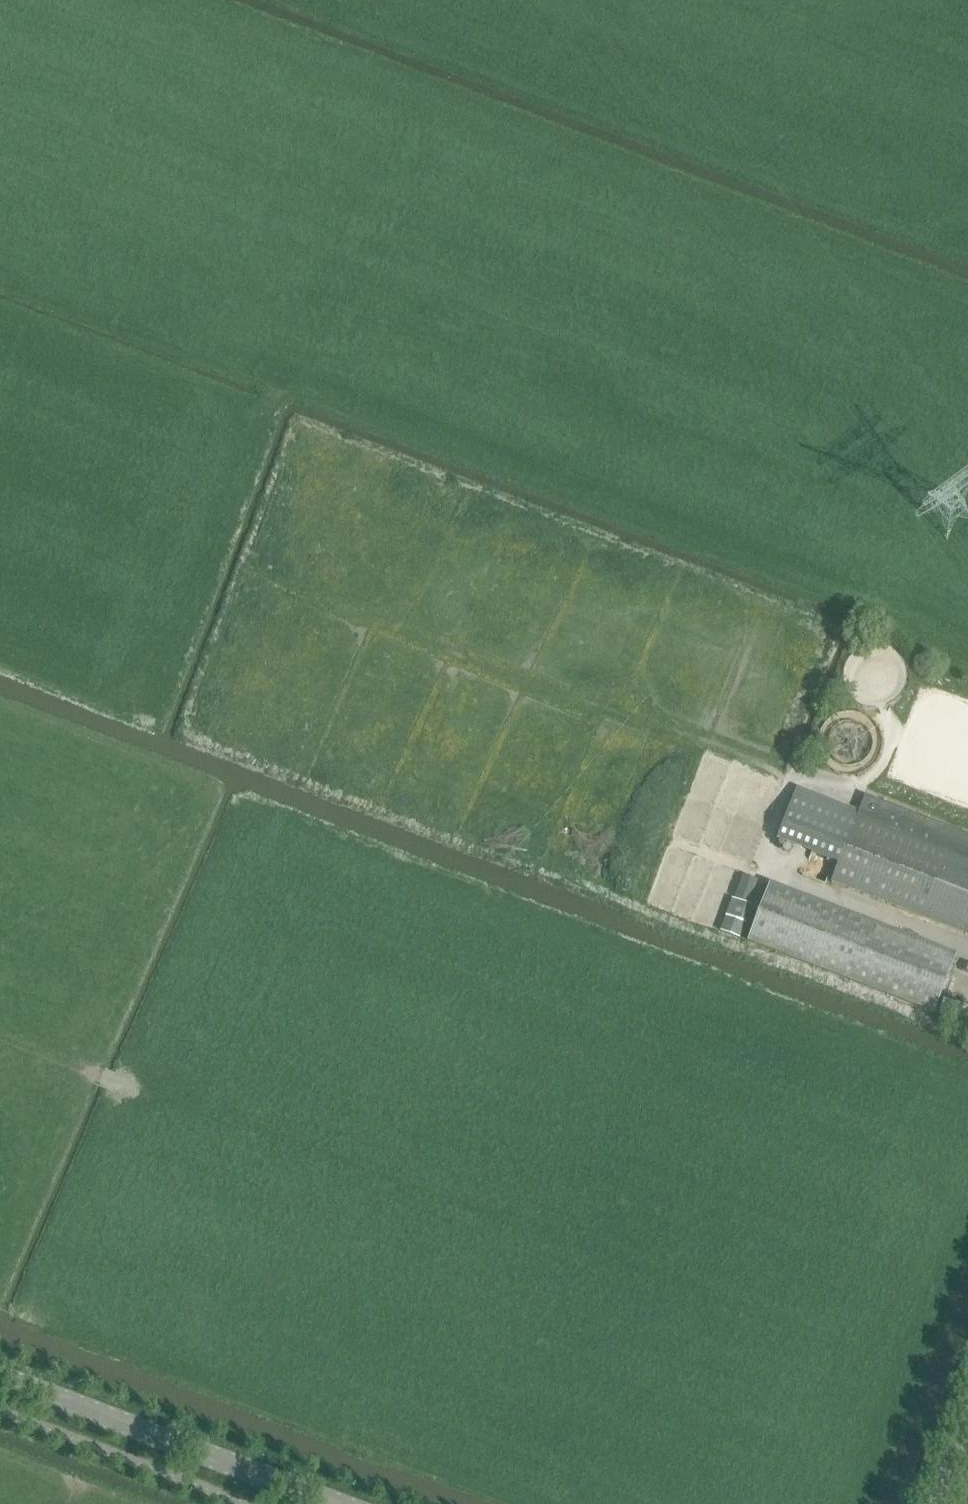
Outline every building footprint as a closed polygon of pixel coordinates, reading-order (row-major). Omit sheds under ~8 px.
[(904,672),(904,666),(902,661),(900,656),(897,652),(892,648),(887,645),(882,643),(876,642),(870,642),(864,644),(859,646),(855,649),(851,654),(848,659),(845,665),(845,671),(845,677),(847,682),(849,687),(852,691),(856,695),(862,699),(866,700),(872,702),(877,702),(883,700),(890,697),(894,694),(899,689),(901,685),(904,678),(904,672)] [(883,744),(882,738),(881,733),(879,728),(875,723),(871,720),(865,716),(857,714),(853,713),(847,714),(843,715),(836,718),(832,721),(828,725),(824,731),(823,735),(822,741),(822,746),(823,753),(826,759),(829,764),(834,768),(840,772),(847,774),(851,774),(857,774),(862,773),(868,770),(872,767),(876,763),(880,757),(882,751),(883,744)] [(778,839),(840,862),(832,882),(967,933),(967,930),(967,833),(865,794),(859,810),(798,787),(778,839)] [(770,883),(748,941),(935,1012),(957,954),(770,883)] [(752,905),(732,898),(720,930),(740,938),(752,905)]
